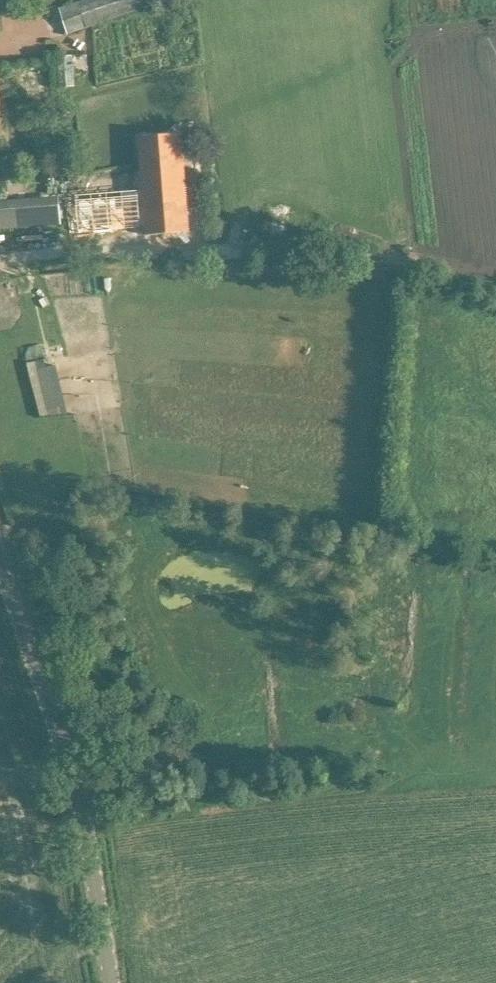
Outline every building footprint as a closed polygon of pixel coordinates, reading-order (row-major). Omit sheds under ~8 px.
[(169,0),(83,0),(59,8),(68,34),(169,0)] [(63,53),(62,84),(79,84),(79,54),(63,53)] [(85,189),(75,190),(78,231),(89,231),(141,226),(138,185),(85,189)] [(61,224),(59,200),(0,205),(0,230),(61,224)] [(38,369),(30,371),(41,416),(62,417),(49,366),(44,367),(38,369)] [(179,731),(165,734),(167,743),(181,740),(179,731)]
